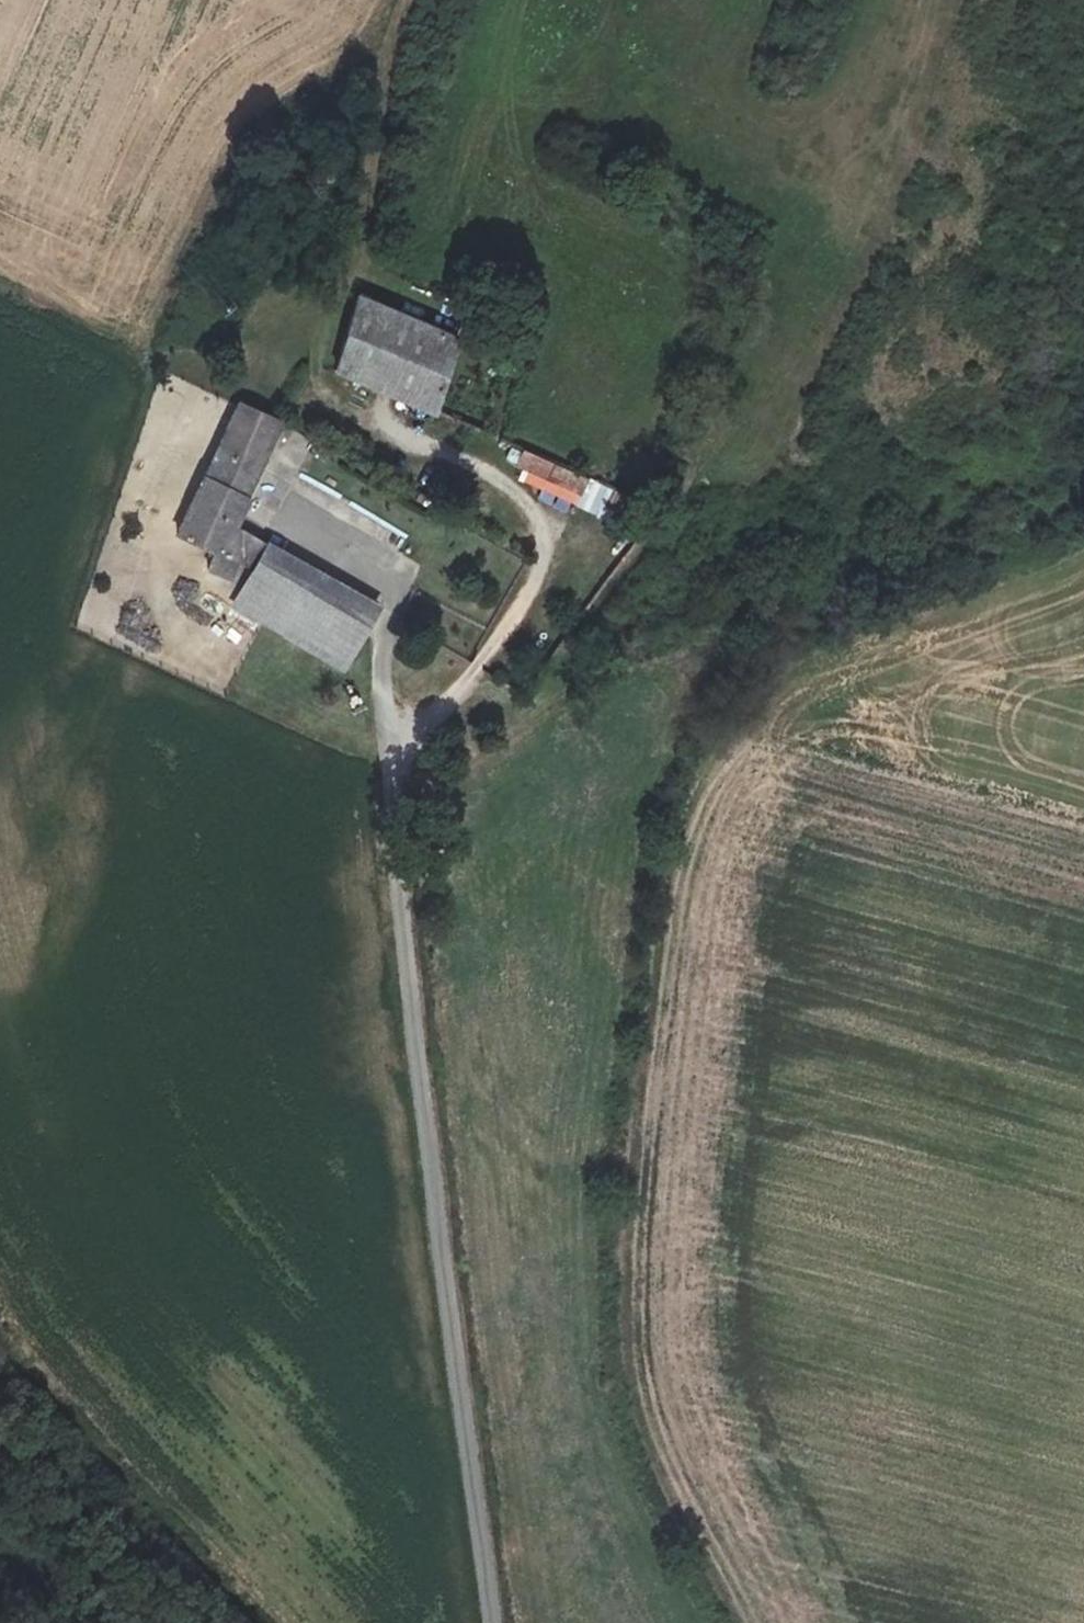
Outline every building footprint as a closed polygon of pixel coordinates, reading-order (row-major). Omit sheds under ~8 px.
[(392,394),(416,321),(357,295),(334,369),(392,394)] [(456,338),(416,321),(392,394),(432,411),(456,338)] [(235,602),(338,667),(360,632),(376,608),(234,520),(280,417),(239,402),(176,534),(212,553),(207,568),(228,578),(240,560),(255,570),(235,602)] [(577,489),(583,476),(530,450),(524,463),(577,489)] [(601,500),(607,486),(583,476),(577,489),(601,500)]
